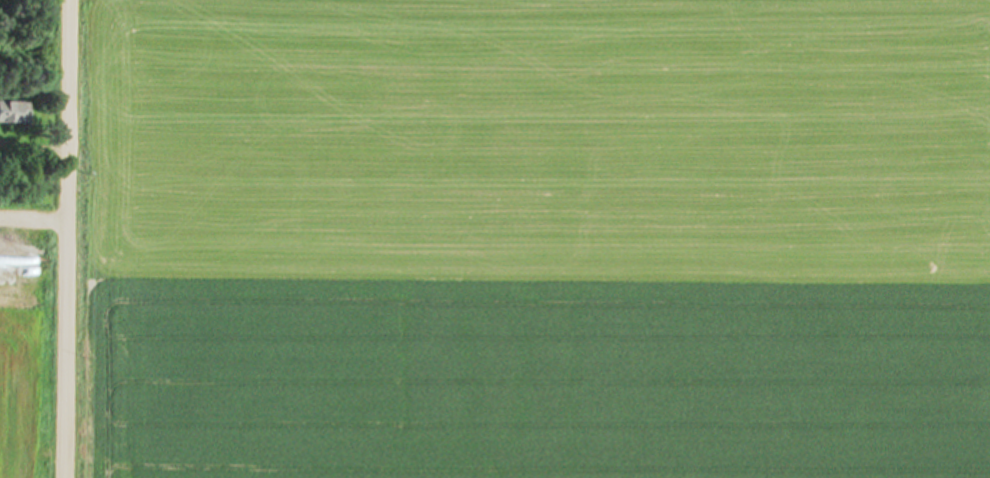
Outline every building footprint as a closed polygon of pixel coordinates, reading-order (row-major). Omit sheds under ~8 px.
[(28,124),(28,103),(0,103),(0,124),(28,124)]
